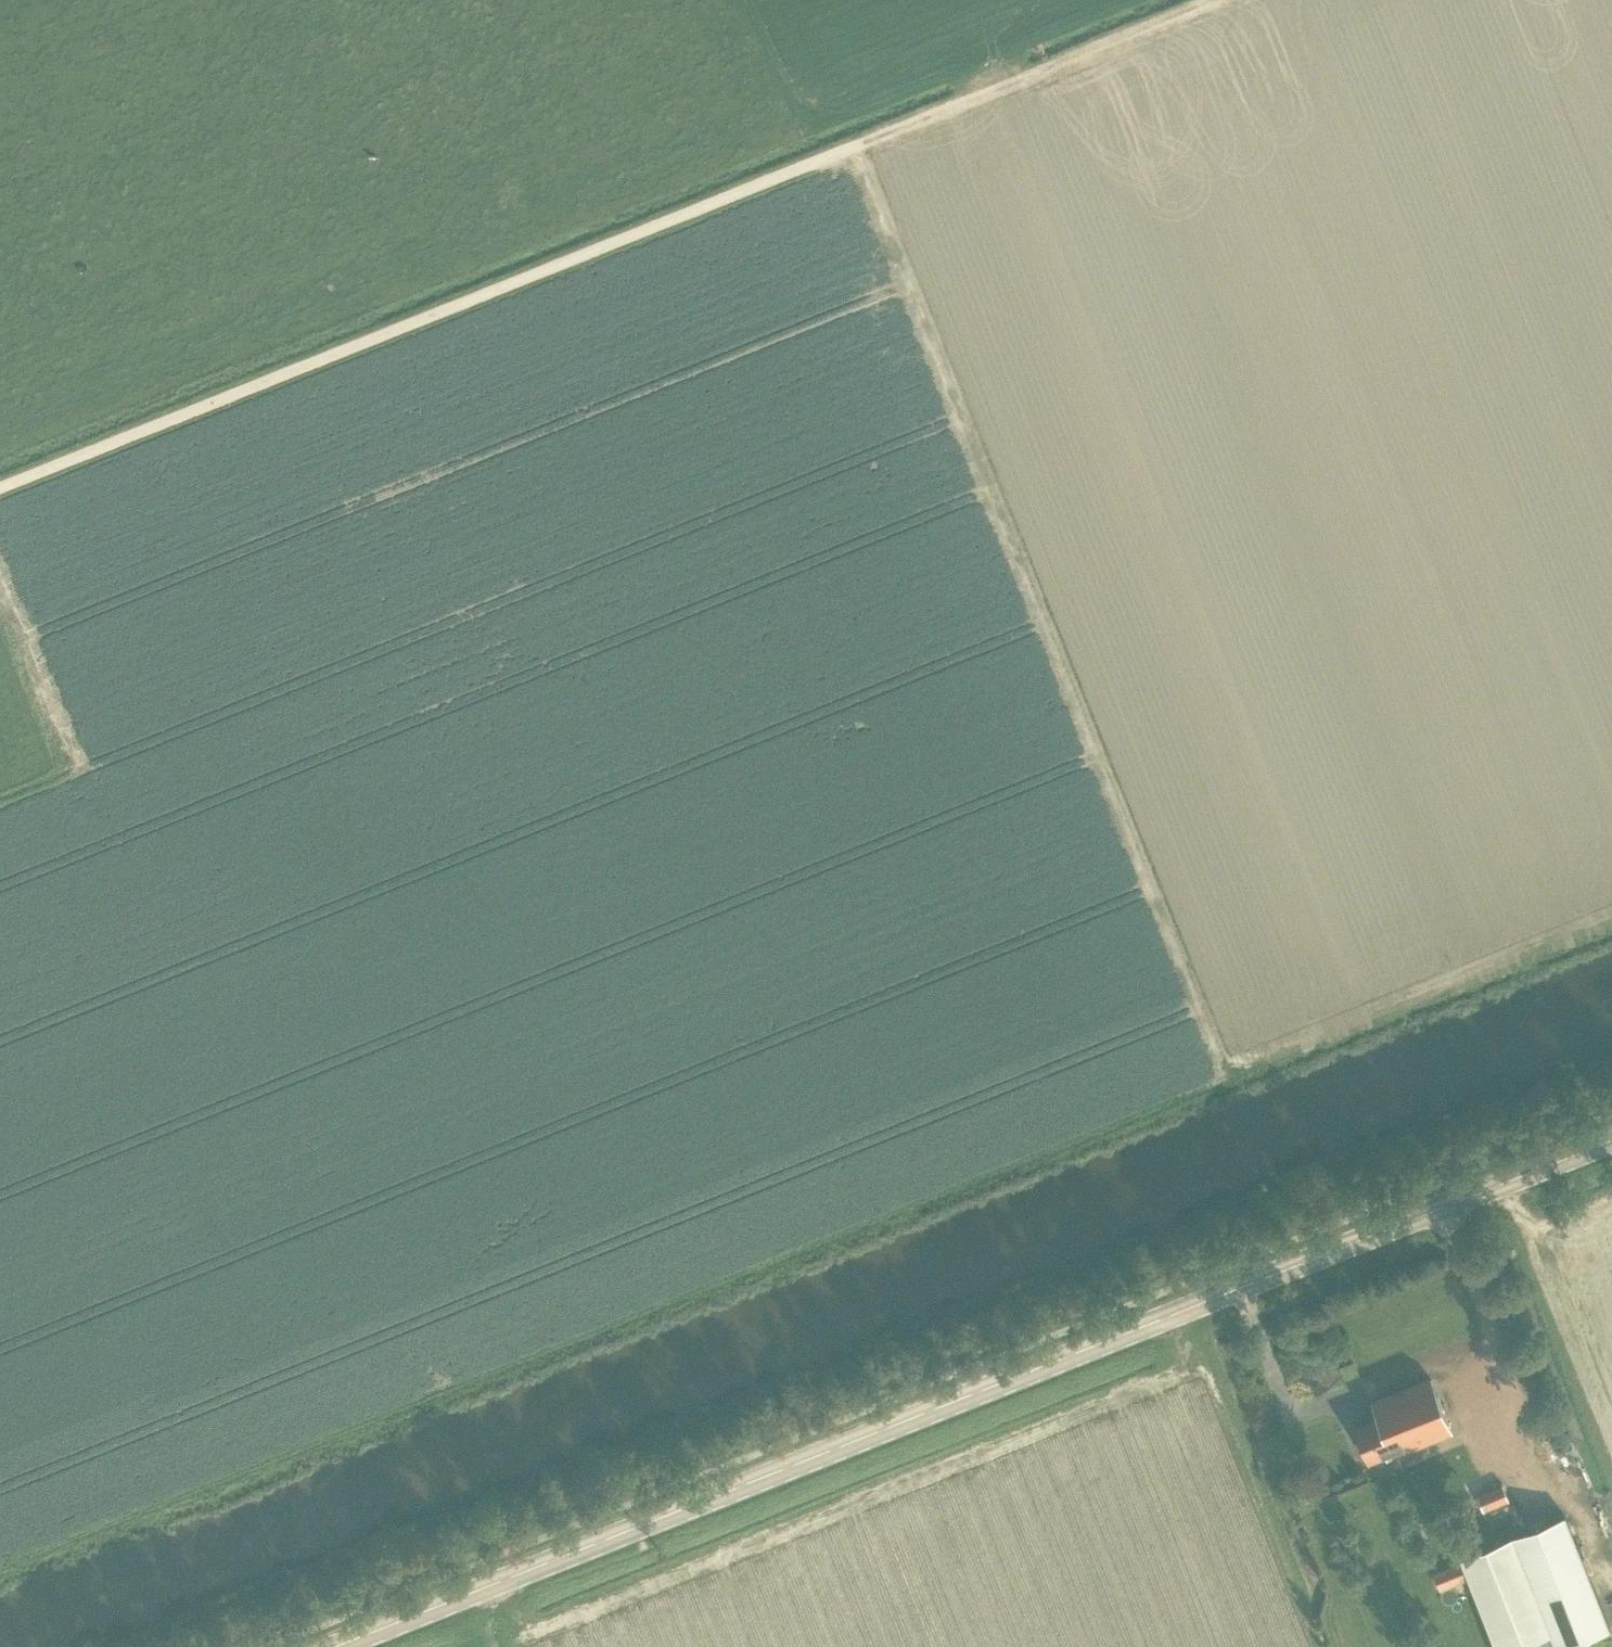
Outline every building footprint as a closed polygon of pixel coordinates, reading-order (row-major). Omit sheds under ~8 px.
[(1355,1428),(1369,1463),(1387,1456),(1388,1460),(1454,1433),(1432,1378),(1373,1402),(1380,1419),(1355,1428)] [(1478,1495),(1483,1509),(1509,1499),(1503,1485),(1478,1495)] [(1609,1628),(1565,1515),(1460,1556),(1462,1561),(1450,1566),(1456,1581),(1468,1577),(1496,1646),(1560,1646),(1609,1628)]
